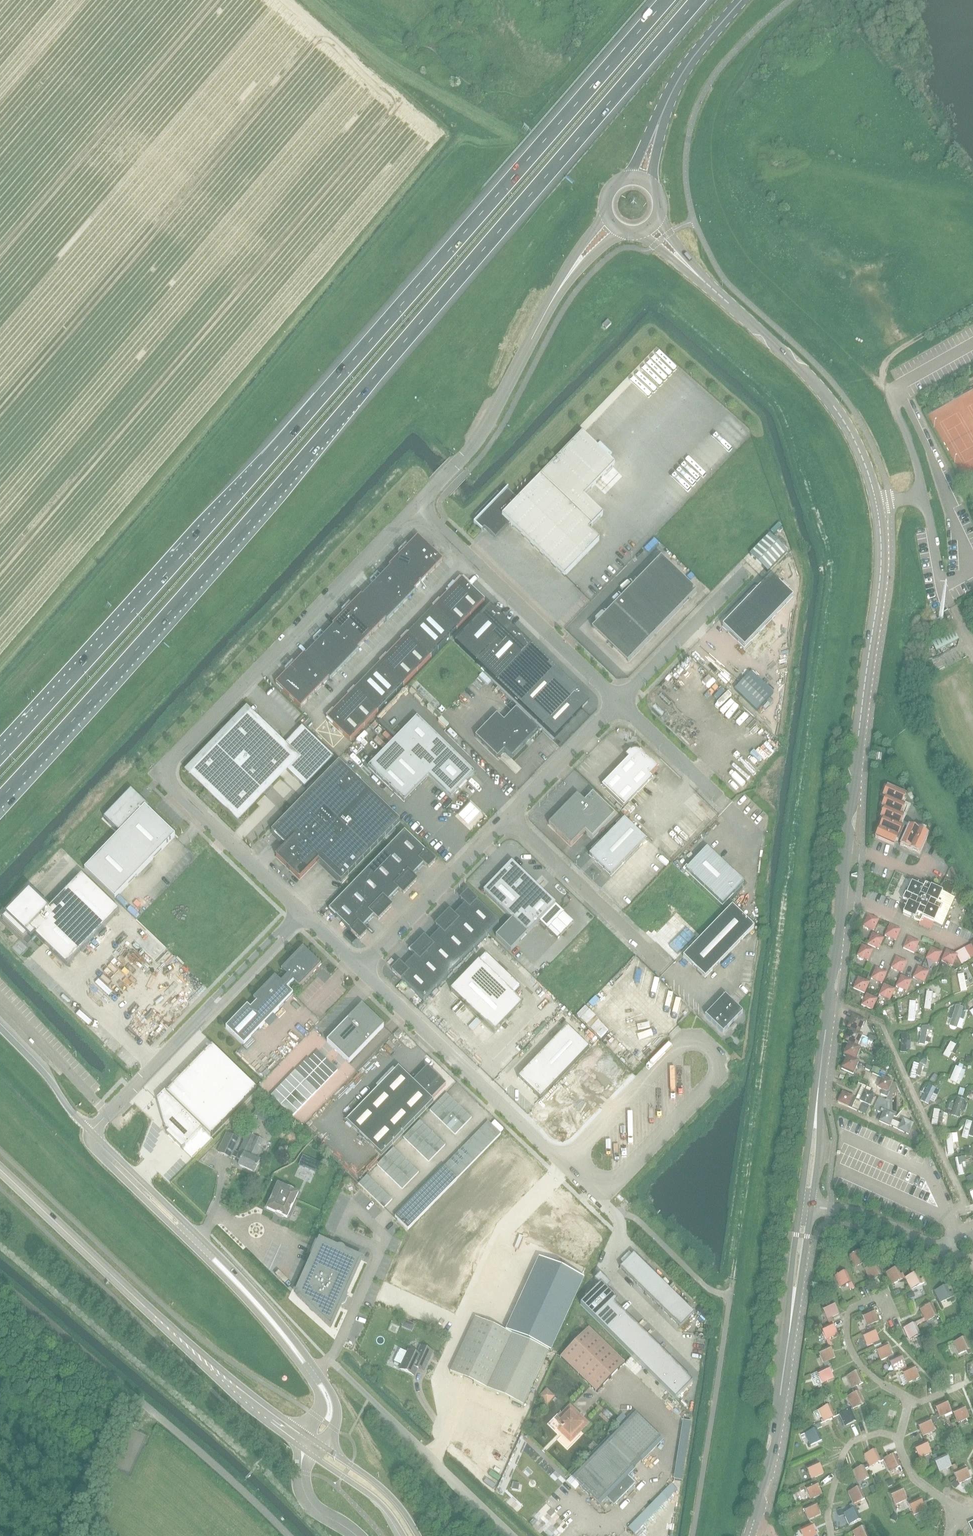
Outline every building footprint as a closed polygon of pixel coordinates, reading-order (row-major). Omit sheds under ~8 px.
[(608,320),(602,325),(606,329),(611,324),(608,320)] [(510,524),(565,577),(565,576),(599,541),(588,530),(603,515),(584,497),(614,465),(582,434),(585,431),(584,431),(518,500),(508,489),(508,488),(500,496),(498,493),(475,516),(478,519),(473,523),(482,531),(482,530),(484,527),(495,538),(510,524)] [(662,557),(697,591),(763,522),(728,488),(662,557)] [(769,535),(750,555),(767,572),(786,552),(769,535)] [(404,551),(411,558),(418,551),(425,544),(418,537),(404,551)] [(418,551),(436,568),(443,561),(425,544),(418,551)] [(404,566),(411,558),(404,551),(389,566),(390,568),(396,573),(404,566)] [(429,575),(436,568),(418,551),(411,558),(429,575)] [(662,557),(593,628),(628,662),(697,591),(662,557)] [(422,583),(429,575),(411,558),(404,566),(422,583)] [(414,591),(422,583),(404,566),(396,573),(397,575),(414,591)] [(396,573),(390,568),(377,582),(384,589),(391,581),(397,575),(396,573)] [(414,591),(397,575),(391,581),(407,597),(408,598),(415,592),(414,591)] [(772,576),(722,627),(744,648),(793,597),(772,576)] [(461,578),(341,703),(364,726),(485,601),(461,578)] [(391,581),(384,589),(400,605),(401,606),(408,598),(391,581)] [(368,602),(370,604),(377,596),(384,589),(377,582),(362,597),(368,602)] [(384,589),(377,596),(393,612),(394,613),(401,606),(400,605),(384,589)] [(362,597),(361,595),(347,610),(354,617),(361,610),(368,602),(362,597)] [(387,620),(394,613),(393,612),(377,596),(370,604),(386,619),(387,620)] [(379,627),(386,619),(370,604),(368,602),(361,610),(379,627)] [(490,606),(455,642),(554,738),(589,702),(490,606)] [(347,624),(354,617),(347,610),(333,625),(334,626),(340,631),(347,624)] [(372,634),(379,627),(361,610),(354,617),(372,634)] [(935,616),(929,619),(934,628),(940,625),(935,616)] [(372,634),(354,617),(347,624),(365,641),(372,634)] [(358,649),(365,641),(347,624),(340,631),(341,633),(358,649)] [(340,631),(334,626),(320,641),(327,648),(334,640),(341,633),(340,631)] [(953,630),(931,642),(936,651),(958,639),(953,630)] [(341,633),(334,640),(351,656),(352,657),(359,650),(358,649),(341,633)] [(345,664),(352,657),(351,656),(334,640),(327,648),(344,663),(345,664)] [(320,655),(327,648),(320,641),(306,655),(312,661),(313,662),(320,655)] [(338,672),(345,664),(344,663),(327,648),(320,655),(337,671),(338,672)] [(305,668),(312,661),(306,655),(304,654),(290,669),(297,676),(305,668)] [(331,679),(338,672),(337,671),(320,655),(313,662),(330,678),(331,679)] [(322,685),(330,678),(313,662),(312,661),(305,668),(322,685)] [(315,693),(322,685),(305,668),(297,676),(315,693)] [(276,684),(283,691),(290,683),(297,676),(290,669),(276,684)] [(751,672),(734,690),(756,711),(773,694),(751,672)] [(308,700),(315,693),(297,676),(290,683),(308,700)] [(308,700),(290,683),(283,691),(301,708),(308,700)] [(364,726),(341,703),(326,718),(350,741),(364,726)] [(475,737),(497,758),(504,751),(511,758),(538,730),(516,709),(504,722),(497,715),(475,737)] [(305,788),(334,757),(302,726),(281,748),(246,714),(248,712),(247,712),(246,713),(245,715),(245,717),(243,719),(242,721),(240,722),(238,724),(237,722),(228,731),(229,732),(229,734),(228,735),(226,737),(224,739),(222,739),(220,741),(218,742),(217,744),(216,746),(215,746),(215,748),(213,750),(212,752),(209,754),(207,752),(199,761),(200,763),(199,765),(197,768),(194,769),(192,771),(189,772),(189,773),(192,772),(239,817),(264,791),(264,792),(269,791),(268,786),(285,768),(305,788)] [(417,717),(368,767),(404,802),(429,776),(451,797),(459,789),(460,791),(468,783),(466,781),(474,773),(417,717)] [(640,752),(639,753),(637,751),(636,751),(634,751),(632,752),(631,752),(630,752),(630,751),(625,756),(626,756),(628,759),(602,786),(623,807),(651,778),(650,777),(658,768),(640,751),(640,752)] [(276,857),(299,879),(318,860),(341,882),(400,821),(339,762),(271,832),(287,846),(276,857)] [(883,819),(875,838),(893,846),(902,826),(899,824),(904,815),(900,813),(905,804),(902,803),(906,794),(888,786),(883,796),(886,798),(882,807),(885,808),(881,818),(883,819)] [(119,834),(85,870),(115,899),(175,836),(129,792),(104,818),(119,834)] [(548,824),(571,846),(585,831),(592,838),(615,814),(592,793),(584,802),(577,795),(548,824)] [(472,805),(461,817),(470,826),(482,814),(472,805)] [(645,841),(623,820),(587,856),(610,878),(645,841)] [(908,827),(900,846),(920,855),(928,836),(908,827)] [(404,831),(392,844),(418,870),(424,864),(428,868),(435,861),(429,855),(404,831)] [(392,844),(379,857),(410,887),(417,880),(412,876),(418,870),(392,844)] [(707,848),(686,870),(723,905),(744,883),(707,848)] [(379,857),(367,870),(393,896),(399,890),(403,894),(410,887),(379,857)] [(512,862),(483,891),(509,916),(512,919),(496,936),(511,951),(527,933),(539,921),(557,939),(561,935),(551,926),(557,920),(564,912),(555,904),(512,862)] [(367,870),(354,883),(385,913),(392,906),(387,902),(393,896),(367,870)] [(5,916),(2,919),(27,943),(30,940),(35,935),(43,943),(67,966),(119,912),(82,876),(48,911),(29,891),(5,916)] [(908,903),(903,914),(920,922),(919,924),(931,929),(933,922),(942,926),(947,917),(955,898),(951,896),(956,884),(945,879),(939,890),(913,879),(904,901),(908,903)] [(348,889),(342,896),(368,922),(374,916),(378,920),(385,913),(354,883),(348,889)] [(466,904),(460,910),(486,936),(488,933),(499,922),(468,893),(461,900),(466,904)] [(368,922),(342,896),(329,909),(360,939),(367,932),(362,928),(368,922)] [(683,956),(705,977),(754,926),(732,905),(683,956)] [(449,912),(443,919),(474,949),(486,936),(460,910),(454,916),(449,912)] [(862,926),(873,931),(878,920),(867,915),(862,926)] [(441,930),(435,936),(461,962),(474,949),(443,919),(436,925),(441,930)] [(884,935),(895,940),(898,933),(900,929),(889,924),(884,935)] [(867,944),(878,949),(883,938),(872,933),(867,944)] [(424,938),(418,945),(449,974),(461,962),(435,936),(429,942),(424,938)] [(903,948),(914,953),(919,942),(907,937),(903,948)] [(964,948),(971,959),(972,958),(972,948),(971,944),(964,948)] [(416,956),(410,962),(436,987),(449,974),(418,945),(411,951),(416,956)] [(857,956),(867,961),(872,949),(861,945),(857,956)] [(925,958),(936,963),(941,952),(930,947),(925,958)] [(226,1028),(244,1045),(293,994),(287,988),(294,982),(300,987),(321,965),(303,948),(281,970),(287,976),(281,982),(275,977),(254,999),(257,1002),(251,1008),(248,1005),(226,1028)] [(941,961),(952,966),(957,955),(946,950),(941,961)] [(890,968),(901,973),(906,961),(895,957),(890,968)] [(436,987),(410,962),(404,968),(399,964),(393,971),(424,1001),(436,987)] [(479,962),(452,991),(495,1032),(522,1003),(479,962)] [(912,978),(923,982),(928,971),(917,966),(912,978)] [(870,978),(881,983),(886,972),(875,968),(870,978)] [(963,970),(957,971),(960,988),(966,987),(965,982),(969,981),(969,978),(965,979),(963,970)] [(895,986),(906,991),(911,980),(900,975),(895,986)] [(853,988),(865,993),(869,982),(858,977),(853,988)] [(878,995),(889,1000),(894,989),(883,984),(878,995)] [(926,987),(924,1004),(930,1005),(932,993),(935,994),(935,989),(932,989),(932,987),(926,987)] [(860,1005),(872,1010),(877,999),(865,994),(860,1005)] [(706,1015),(723,1032),(743,1012),(725,995),(706,1015)] [(910,998),(907,1017),(913,1018),(915,1006),(918,1007),(918,1002),(915,1001),(916,998),(910,998)] [(327,1041),(349,1063),(384,1026),(362,1005),(348,1019),(327,1041)] [(963,1007),(956,1005),(949,1026),(956,1028),(959,1018),(963,1020),(965,1013),(962,1011),(963,1007)] [(847,1028),(850,1030),(859,1034),(864,1022),(852,1017),(847,1028)] [(921,1026),(918,1044),(924,1045),(926,1029),(928,1029),(928,1025),(921,1026)] [(566,1027),(518,1078),(540,1099),(588,1048),(566,1027)] [(394,1035),(398,1039),(403,1033),(399,1030),(394,1035)] [(845,1042),(849,1044),(857,1047),(862,1036),(859,1034),(850,1030),(845,1042)] [(907,1033),(901,1033),(900,1052),(906,1052),(906,1049),(909,1049),(910,1041),(907,1041),(907,1033)] [(950,1042),(943,1055),(948,1058),(955,1045),(950,1042)] [(843,1055),(847,1057),(855,1061),(861,1049),(857,1047),(849,1044),(843,1055)] [(167,1093),(166,1094),(202,1129),(211,1138),(257,1090),(212,1046),(167,1093)] [(876,1049),(874,1055),(879,1057),(882,1051),(876,1049)] [(317,1050),(313,1054),(322,1063),(326,1058),(317,1050)] [(620,1073),(600,1053),(550,1103),(549,1102),(546,1106),(567,1127),(620,1073)] [(313,1054),(309,1058),(317,1067),(322,1063),(313,1054)] [(307,1057),(303,1061),(313,1071),(317,1067),(309,1058),(307,1057)] [(855,1061),(847,1057),(842,1068),(854,1074),(859,1062),(855,1061)] [(326,1058),(322,1063),(333,1074),(337,1069),(326,1058)] [(303,1061),(299,1066),(309,1075),(313,1071),(303,1061)] [(923,1065),(913,1062),(909,1077),(915,1078),(916,1076),(920,1077),(920,1074),(922,1068),(923,1065)] [(322,1063),(317,1067),(329,1078),(333,1074),(322,1063)] [(299,1066),(295,1070),(305,1080),(309,1075),(299,1066)] [(956,1066),(950,1080),(957,1083),(958,1079),(962,1080),(966,1071),(962,1069),(963,1069),(956,1066)] [(317,1067),(313,1071),(325,1082),(329,1078),(317,1067)] [(347,1121),(382,1155),(434,1101),(432,1099),(446,1084),(428,1067),(413,1082),(399,1068),(347,1121)] [(295,1070),(290,1075),(300,1085),(305,1080),(295,1070)] [(313,1071),(309,1075),(321,1087),(325,1082),(313,1071)] [(290,1075),(285,1080),(295,1090),(300,1085),(290,1075)] [(309,1075),(305,1080),(316,1091),(321,1087),(309,1075)] [(932,1075),(928,1079),(933,1083),(937,1078),(932,1075)] [(887,1097),(886,1099),(892,1101),(893,1093),(897,1084),(894,1082),(882,1077),(877,1087),(882,1090),(880,1094),(887,1097)] [(867,1087),(868,1083),(860,1079),(858,1083),(862,1085),(856,1098),(870,1104),(875,1095),(869,1093),(871,1088),(867,1087)] [(285,1080),(280,1085),(290,1095),(295,1090),(285,1080)] [(305,1080),(300,1085),(312,1096),(316,1091),(305,1080)] [(280,1085),(275,1090),(285,1100),(290,1095),(280,1085)] [(300,1085),(295,1090),(307,1101),(312,1096),(300,1085)] [(275,1090),(271,1095),(281,1105),(285,1100),(275,1090)] [(295,1090),(290,1095),(302,1106),(307,1101),(295,1090)] [(165,1092),(157,1100),(165,1127),(169,1131),(166,1134),(182,1150),(202,1129),(166,1094),(167,1093),(165,1092)] [(447,1093),(439,1102),(443,1106),(451,1097),(452,1097),(447,1093)] [(838,1103),(852,1109),(856,1099),(842,1093),(838,1103)] [(290,1095),(285,1100),(297,1111),(302,1106),(290,1095)] [(443,1106),(447,1110),(456,1101),(451,1097),(443,1106)] [(892,1101),(886,1099),(886,1100),(879,1097),(873,1109),(881,1113),(878,1119),(880,1120),(880,1121),(889,1125),(894,1115),(895,1116),(897,1113),(892,1111),(892,1102),(892,1101)] [(957,1098),(951,1116),(958,1118),(960,1110),(964,1112),(967,1104),(963,1102),(964,1100),(957,1098)] [(285,1100),(281,1105),(292,1116),(297,1111),(285,1100)] [(456,1101),(447,1110),(451,1114),(460,1105),(456,1101)] [(439,1102),(430,1110),(435,1115),(443,1106),(439,1102)] [(460,1105),(451,1114),(455,1118),(464,1109),(460,1105)] [(443,1106),(435,1115),(439,1119),(447,1110),(443,1106)] [(861,1106),(859,1112),(865,1115),(867,1109),(861,1106)] [(464,1109),(455,1118),(460,1122),(468,1113),(464,1109)] [(940,1110),(933,1109),(931,1124),(937,1125),(938,1122),(941,1122),(942,1114),(939,1113),(940,1110)] [(447,1110),(439,1119),(443,1123),(451,1114),(447,1110)] [(263,1113),(259,1120),(270,1126),(273,1118),(263,1113)] [(468,1113),(460,1122),(464,1126),(472,1118),(468,1113)] [(451,1114),(443,1123),(447,1127),(455,1118),(451,1114)] [(455,1118),(447,1127),(451,1131),(460,1122),(455,1118)] [(421,1120),(412,1129),(417,1133),(425,1125),(421,1120)] [(898,1129),(909,1134),(913,1124),(903,1120),(898,1129)] [(961,1137),(967,1139),(969,1131),(972,1132),(972,1130),(972,1126),(971,1126),(972,1122),(966,1121),(961,1137)] [(460,1122),(451,1131),(456,1135),(464,1126),(460,1122)] [(488,1122),(483,1127),(496,1139),(501,1134),(488,1122)] [(425,1125),(417,1133),(421,1137),(429,1129),(425,1125)] [(483,1127),(478,1132),(491,1144),(496,1139),(483,1127)] [(412,1129),(404,1138),(408,1142),(417,1133),(412,1129)] [(429,1129),(421,1137),(425,1141),(433,1133),(429,1129)] [(478,1132),(473,1137),(486,1149),(491,1144),(478,1132)] [(260,1161),(254,1158),(263,1140),(248,1133),(241,1147),(238,1152),(236,1151),(235,1151),(241,1139),(227,1133),(218,1152),(231,1158),(232,1156),(234,1157),(238,1159),(237,1160),(241,1161),(238,1165),(254,1173),(260,1161)] [(417,1133),(408,1142),(412,1146),(421,1137),(417,1133)] [(433,1133),(425,1141),(429,1145),(437,1137),(433,1133)] [(421,1137),(412,1146),(416,1150),(425,1141),(421,1137)] [(437,1137),(429,1145),(433,1149),(441,1141),(437,1137)] [(473,1137),(468,1142),(481,1154),(486,1149),(473,1137)] [(425,1141),(416,1150),(421,1154),(429,1145),(425,1141)] [(441,1141),(433,1149),(437,1153),(446,1145),(441,1141)] [(468,1142),(463,1147),(476,1160),(481,1154),(468,1142)] [(429,1145),(421,1154),(425,1158),(433,1149),(429,1145)] [(463,1147),(458,1152),(471,1165),(476,1160),(463,1147)] [(394,1148),(386,1156),(390,1160),(399,1152),(394,1148)] [(433,1149),(425,1158),(429,1162),(437,1153),(433,1149)] [(399,1152),(390,1160),(394,1164),(403,1156),(399,1152)] [(458,1152),(454,1157),(467,1170),(471,1165),(458,1152)] [(386,1156),(378,1165),(382,1169),(390,1160),(386,1156)] [(403,1156),(394,1164),(398,1168),(407,1160),(403,1156)] [(454,1157),(449,1162),(462,1175),(467,1170),(454,1157)] [(955,1158),(958,1175),(964,1174),(963,1167),(966,1167),(965,1163),(961,1164),(960,1157),(955,1158)] [(390,1160),(382,1169),(386,1173),(394,1164),(390,1160)] [(407,1160),(398,1168),(403,1172),(411,1164),(407,1160)] [(449,1162),(444,1167),(457,1180),(462,1175),(449,1162)] [(394,1164),(386,1173),(390,1177),(398,1168),(394,1164)] [(411,1164),(403,1172),(407,1176),(415,1168),(411,1164)] [(444,1167),(439,1172),(452,1185),(457,1180),(444,1167)] [(398,1168),(390,1177),(394,1181),(403,1172),(398,1168)] [(415,1168),(407,1176),(411,1181),(419,1172),(415,1168)] [(403,1172),(394,1181),(398,1185),(407,1176),(403,1172)] [(439,1172),(434,1177),(447,1190),(452,1185),(439,1172)] [(368,1175),(359,1184),(364,1188),(372,1179),(368,1175)] [(407,1176),(398,1185),(403,1189),(411,1181),(407,1176)] [(434,1177),(429,1182),(442,1195),(447,1190),(434,1177)] [(372,1179),(364,1188),(368,1192),(376,1183),(372,1179)] [(429,1182),(424,1187),(437,1200),(442,1195),(429,1182)] [(376,1183),(368,1192),(372,1196),(380,1187),(376,1183)] [(267,1208),(287,1217),(298,1193),(294,1191),(294,1190),(288,1187),(288,1188),(278,1184),(267,1208)] [(380,1187),(372,1196),(376,1200),(384,1191),(380,1187)] [(424,1187),(419,1192),(432,1205),(437,1200),(424,1187)] [(384,1191),(376,1200),(380,1204),(388,1195),(384,1191)] [(419,1192),(414,1197),(427,1210),(432,1205),(419,1192)] [(388,1195),(380,1204),(384,1208),(393,1199),(388,1195)] [(414,1197),(410,1202),(422,1215),(427,1210),(414,1197)] [(410,1202),(405,1207),(418,1220),(422,1215),(410,1202)] [(405,1207),(400,1213),(413,1225),(418,1220),(405,1207)] [(400,1213),(395,1218),(408,1230),(413,1225),(400,1213)] [(296,1295),(330,1328),(361,1260),(320,1241),(296,1295)] [(861,1251),(850,1256),(855,1267),(862,1264),(866,1262),(861,1251)] [(634,1254),(620,1268),(629,1277),(642,1263),(634,1254)] [(539,1259),(506,1330),(548,1350),(550,1351),(583,1279),(539,1259)] [(642,1263),(629,1277),(637,1285),(651,1271),(642,1263)] [(868,1267),(865,1269),(870,1281),(881,1275),(876,1264),(869,1268),(868,1267)] [(886,1273),(891,1285),(905,1278),(903,1273),(900,1275),(897,1268),(886,1273)] [(651,1271),(637,1285),(646,1294),(660,1280),(651,1271)] [(848,1284),(850,1289),(854,1288),(851,1283),(846,1271),(835,1276),(840,1288),(848,1284)] [(905,1278),(910,1289),(924,1283),(922,1279),(920,1280),(917,1273),(905,1278)] [(600,1285),(580,1305),(597,1321),(615,1303),(618,1300),(606,1289),(611,1285),(600,1274),(594,1280),(600,1285)] [(660,1280),(646,1294),(654,1302),(668,1288),(660,1280)] [(935,1291),(940,1303),(952,1298),(951,1298),(949,1293),(946,1286),(935,1291)] [(668,1288),(654,1302),(663,1310),(677,1297),(668,1288)] [(677,1297),(663,1310),(672,1319),(685,1305),(677,1297)] [(833,1302),(822,1308),(827,1320),(830,1318),(839,1314),(833,1302)] [(615,1303),(597,1321),(608,1332),(626,1314),(615,1303)] [(685,1305),(672,1319),(680,1327),(694,1313),(685,1305)] [(932,1305),(920,1310),(924,1319),(926,1322),(937,1317),(932,1305)] [(873,1310),(862,1315),(867,1327),(872,1325),(879,1322),(873,1310)] [(626,1314),(608,1332),(619,1343),(637,1325),(626,1314)] [(528,1394),(548,1350),(506,1330),(475,1316),(450,1371),(523,1405),(523,1404),(527,1406),(532,1395),(528,1394)] [(830,1324),(821,1329),(826,1340),(829,1339),(838,1335),(830,1318),(827,1320),(830,1324)] [(915,1323),(903,1329),(908,1340),(920,1335),(916,1326),(915,1323)] [(637,1325),(619,1343),(630,1355),(648,1337),(637,1325)] [(560,1357),(596,1392),(625,1363),(588,1328),(560,1357)] [(869,1332),(862,1335),(867,1346),(873,1344),(879,1341),(874,1329),(869,1332)] [(648,1337),(630,1355),(641,1366),(659,1348),(648,1337)] [(953,1343),(959,1354),(966,1351),(968,1355),(971,1353),(964,1338),(953,1343)] [(829,1347),(818,1352),(823,1363),(828,1361),(835,1358),(829,1347),(832,1345),(829,1339),(826,1340),(829,1347)] [(879,1341),(873,1344),(881,1361),(888,1358),(892,1356),(887,1344),(881,1346),(879,1341)] [(400,1369),(414,1375),(418,1367),(420,1367),(425,1369),(433,1352),(421,1346),(419,1352),(417,1351),(415,1352),(414,1353),(409,1351),(400,1369)] [(659,1348),(641,1366),(653,1377),(670,1359),(659,1348)] [(892,1356),(888,1358),(894,1372),(901,1369),(905,1367),(900,1355),(893,1358),(892,1356)] [(670,1359),(653,1377),(664,1388),(682,1370),(670,1359)] [(825,1368),(817,1372),(822,1384),(833,1379),(828,1367),(825,1368)] [(907,1370),(902,1372),(907,1383),(919,1378),(913,1367),(907,1370)] [(682,1370),(664,1388),(675,1399),(693,1382),(682,1370)] [(858,1372),(847,1377),(852,1388),(856,1387),(864,1383),(858,1372)] [(546,1388),(538,1396),(546,1404),(554,1396),(546,1388)] [(855,1394),(847,1397),(852,1409),(864,1403),(859,1392),(854,1394),(855,1394)] [(946,1400),(934,1406),(938,1414),(940,1417),(943,1416),(951,1412),(950,1409),(946,1400)] [(558,1417),(562,1421),(559,1424),(566,1431),(563,1434),(570,1441),(577,1435),(589,1423),(570,1404),(558,1417)] [(819,1411),(824,1422),(835,1417),(830,1406),(819,1411)] [(953,1411),(958,1422),(969,1417),(964,1406),(956,1410),(953,1411)] [(621,1424),(570,1476),(600,1504),(606,1497),(614,1505),(636,1483),(628,1475),(635,1468),(663,1440),(634,1410),(627,1418),(623,1414),(617,1420),(621,1424)] [(839,1415),(844,1425),(855,1420),(851,1410),(839,1415)] [(929,1419),(917,1424),(923,1436),(934,1431),(931,1424),(929,1419)] [(810,1427),(812,1431),(805,1434),(810,1445),(821,1440),(816,1429),(822,1427),(820,1423),(814,1425),(810,1427)] [(914,1447),(919,1458),(930,1453),(925,1442),(914,1447)] [(875,1450),(864,1455),(868,1464),(869,1467),(881,1461),(878,1457),(875,1450)] [(883,1460),(888,1471),(900,1466),(894,1455),(883,1460)] [(938,1458),(934,1460),(939,1472),(951,1467),(953,1472),(957,1470),(955,1465),(951,1467),(945,1455),(938,1458)] [(817,1462),(806,1468),(811,1479),(814,1478),(823,1474),(817,1462)] [(863,1466),(852,1472),(855,1478),(857,1483),(858,1483),(869,1478),(864,1469),(863,1466)] [(957,1470),(953,1472),(958,1484),(970,1478),(965,1467),(957,1470)] [(856,1489),(848,1492),(853,1503),(865,1498),(859,1487),(858,1483),(857,1483),(855,1478),(852,1480),(856,1489)] [(805,1486),(799,1487),(801,1491),(806,1490),(810,1500),(813,1499),(822,1494),(816,1483),(814,1484),(806,1488),(805,1486)] [(628,1528),(634,1534),(667,1500),(677,1489),(671,1484),(628,1528)] [(890,1493),(895,1504),(906,1499),(901,1488),(890,1493)] [(908,1504),(913,1515),(924,1510),(925,1510),(925,1509),(920,1498),(912,1502),(908,1504)] [(803,1508),(809,1520),(820,1515),(815,1503),(803,1508)] [(852,1509),(844,1513),(849,1525),(861,1519),(855,1508),(853,1503),(849,1504),(852,1509)] [(800,1529),(803,1535),(815,1535),(816,1535),(811,1524),(800,1529)] [(852,1532),(854,1535),(869,1535),(864,1526),(852,1532)]
